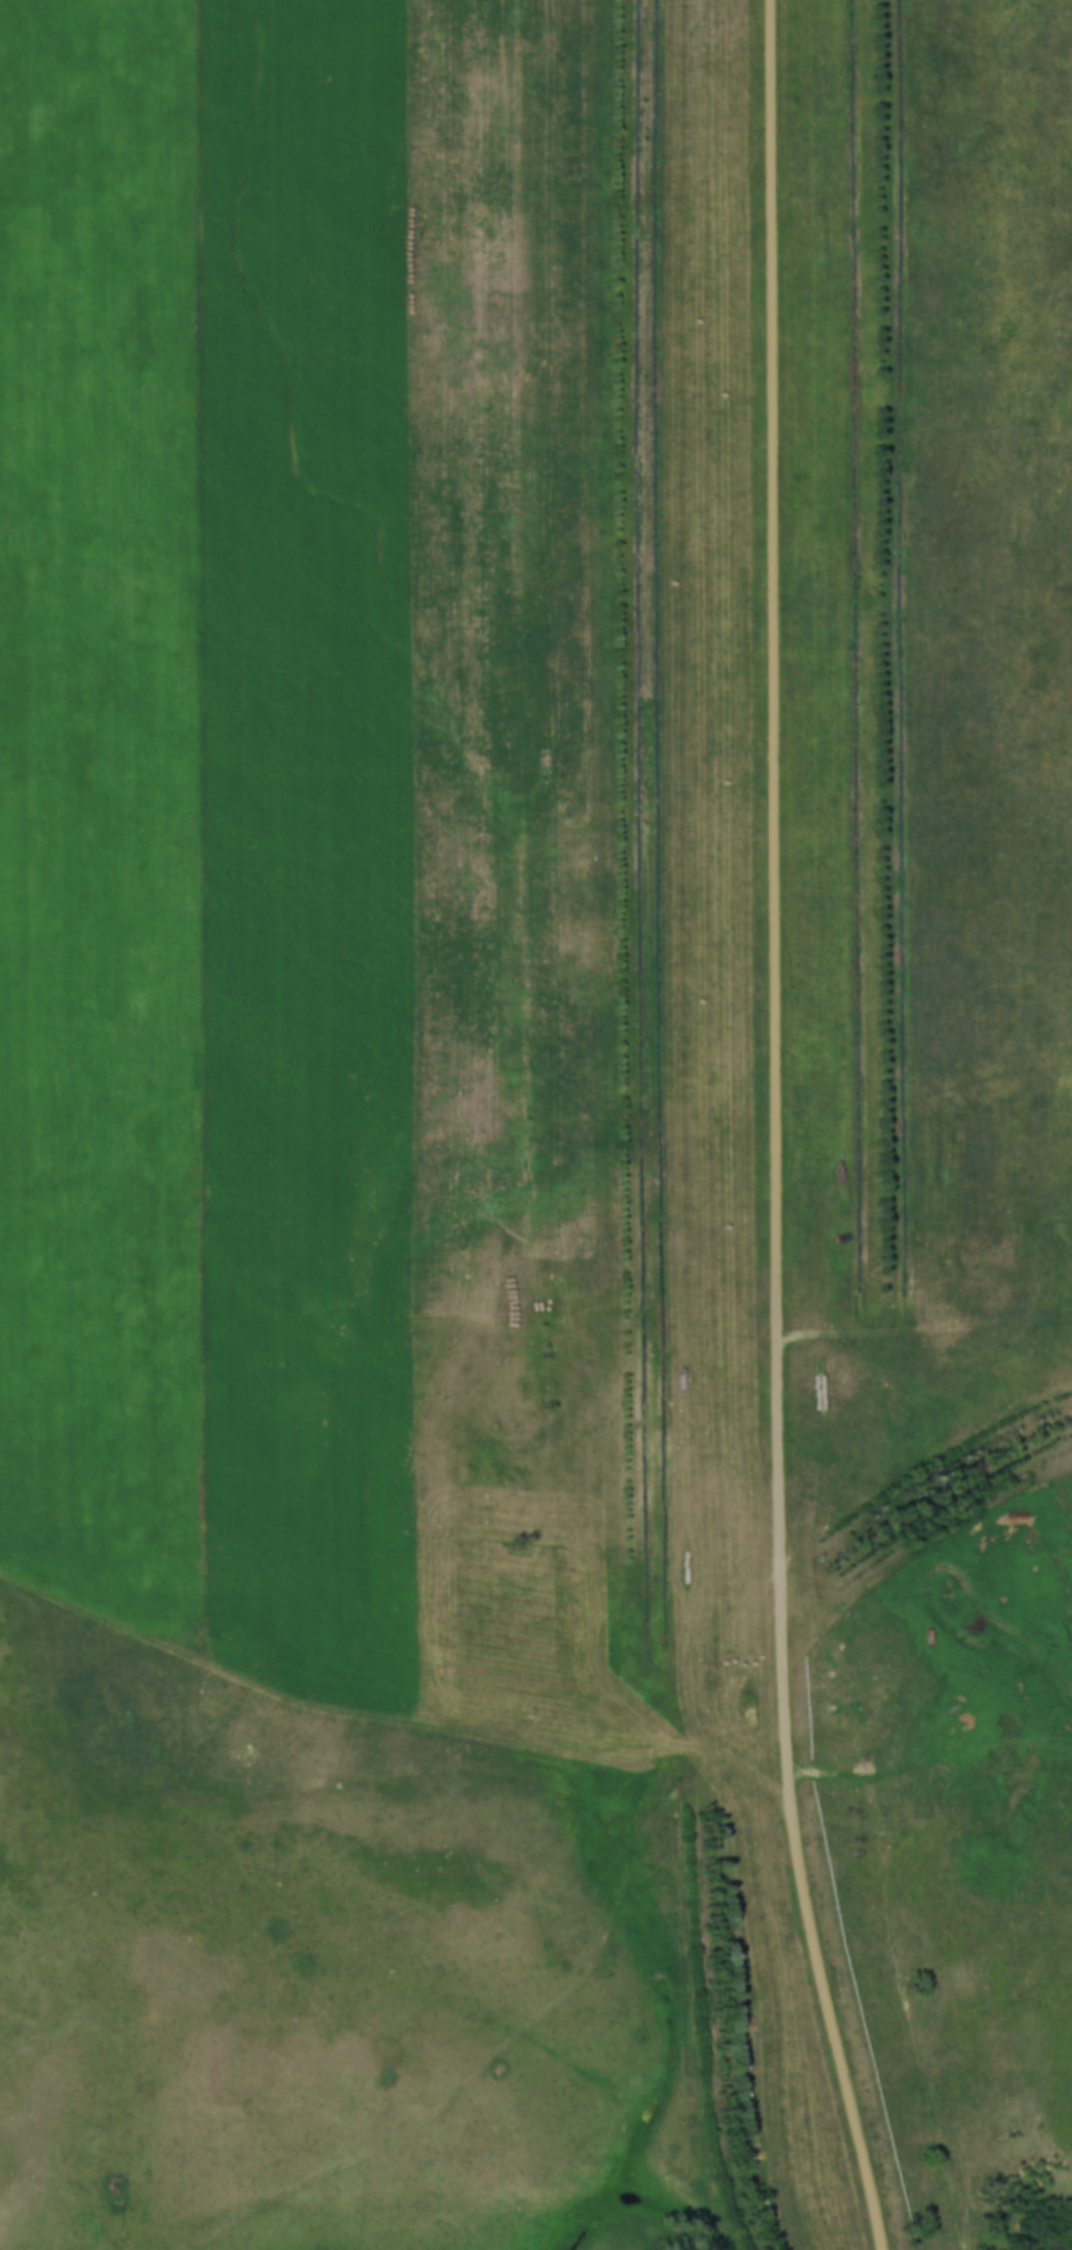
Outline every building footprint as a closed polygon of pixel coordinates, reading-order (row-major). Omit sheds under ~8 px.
[(114,17),(121,17),(121,0),(113,0),(114,17)]
